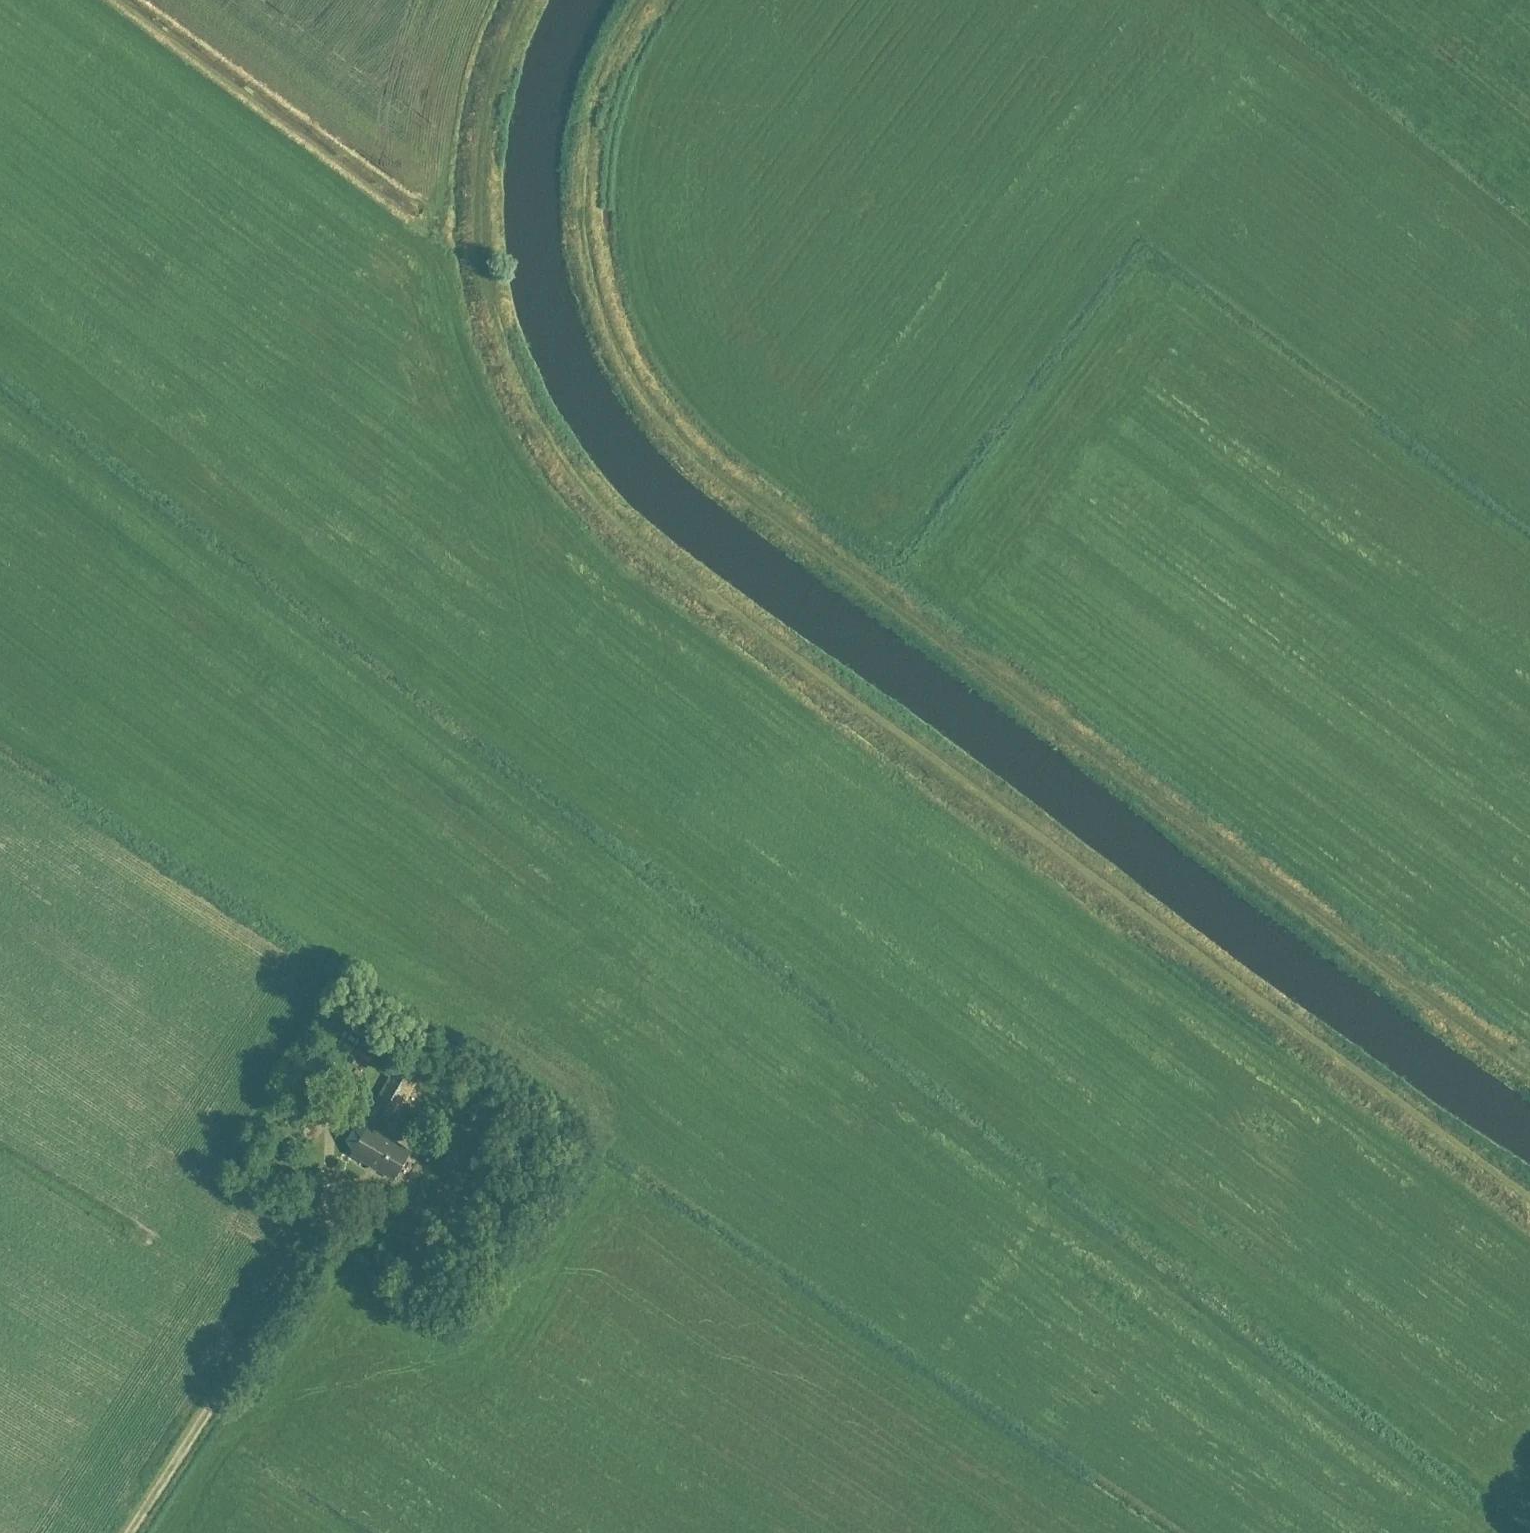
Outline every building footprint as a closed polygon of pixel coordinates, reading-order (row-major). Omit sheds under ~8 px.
[(394,1120),(424,1068),(401,1054),(371,1107),(394,1120)] [(352,1154),(393,1179),(409,1151),(367,1126),(352,1154)]
